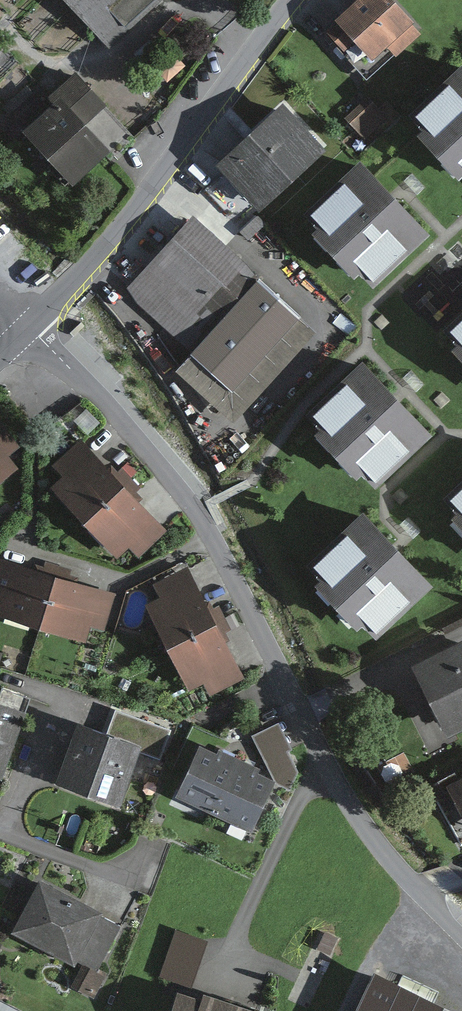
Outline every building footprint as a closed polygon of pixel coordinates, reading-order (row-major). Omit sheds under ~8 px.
[(104,10),(124,30),(155,0),(94,0),(104,10)] [(401,0),(358,0),(329,26),(367,68),(420,22),(401,0)] [(453,44),(392,103),(407,118),(399,126),(444,171),(453,163),(461,173),(461,53),(453,44)] [(110,94),(122,83),(92,52),(69,71),(30,104),(87,160),(129,127),(110,94)] [(266,195),(310,154),(267,110),(224,152),(266,195)] [(365,278),(423,225),(349,145),(289,201),(304,218),(298,223),(339,268),(348,260),(365,278)] [(247,266),(187,212),(130,276),(190,330),(247,266)] [(227,383),(293,307),(253,272),(186,347),(227,383)] [(428,322),(446,340),(439,347),(461,370),(461,289),(428,322)] [(375,486),(427,438),(363,369),(310,418),(324,433),(319,439),(357,480),(363,473),(375,486)] [(12,468),(2,455),(13,447),(0,429),(0,477),(12,468)] [(88,519),(122,488),(81,443),(57,465),(69,477),(58,487),(88,519)] [(445,491),(455,501),(447,509),(461,525),(461,475),(445,491)] [(122,488),(88,519),(119,553),(130,542),(139,552),(162,531),(122,488)] [(425,583),(357,506),(303,553),(318,570),(311,577),(352,624),(362,615),(374,628),(425,583)] [(40,621),(53,577),(0,562),(0,596),(2,596),(0,605),(0,610),(40,621)] [(171,646),(214,625),(187,570),(157,584),(167,603),(154,610),(171,646)] [(53,577),(40,621),(82,633),(85,622),(100,626),(110,593),(53,577)] [(214,625),(171,646),(191,685),(204,678),(210,691),(239,677),(214,625)] [(461,721),(461,645),(417,668),(449,728),(461,721)] [(21,709),(0,703),(0,763),(4,765),(21,709)] [(116,795),(136,740),(81,720),(61,775),(116,795)] [(236,766),(199,749),(179,794),(215,810),(236,766)] [(272,782),(236,766),(215,810),(252,826),(272,782)] [(449,784),(461,809),(461,777),(449,784)] [(97,910),(41,880),(16,926),(85,963),(75,982),(94,992),(105,972),(94,967),(116,926),(94,914),(97,910)] [(377,978),(361,1010),(447,1010),(377,978)] [(187,991),(179,1010),(241,1010),(187,991)] [(248,1001),(244,1010),(275,1010),(248,1001)]
